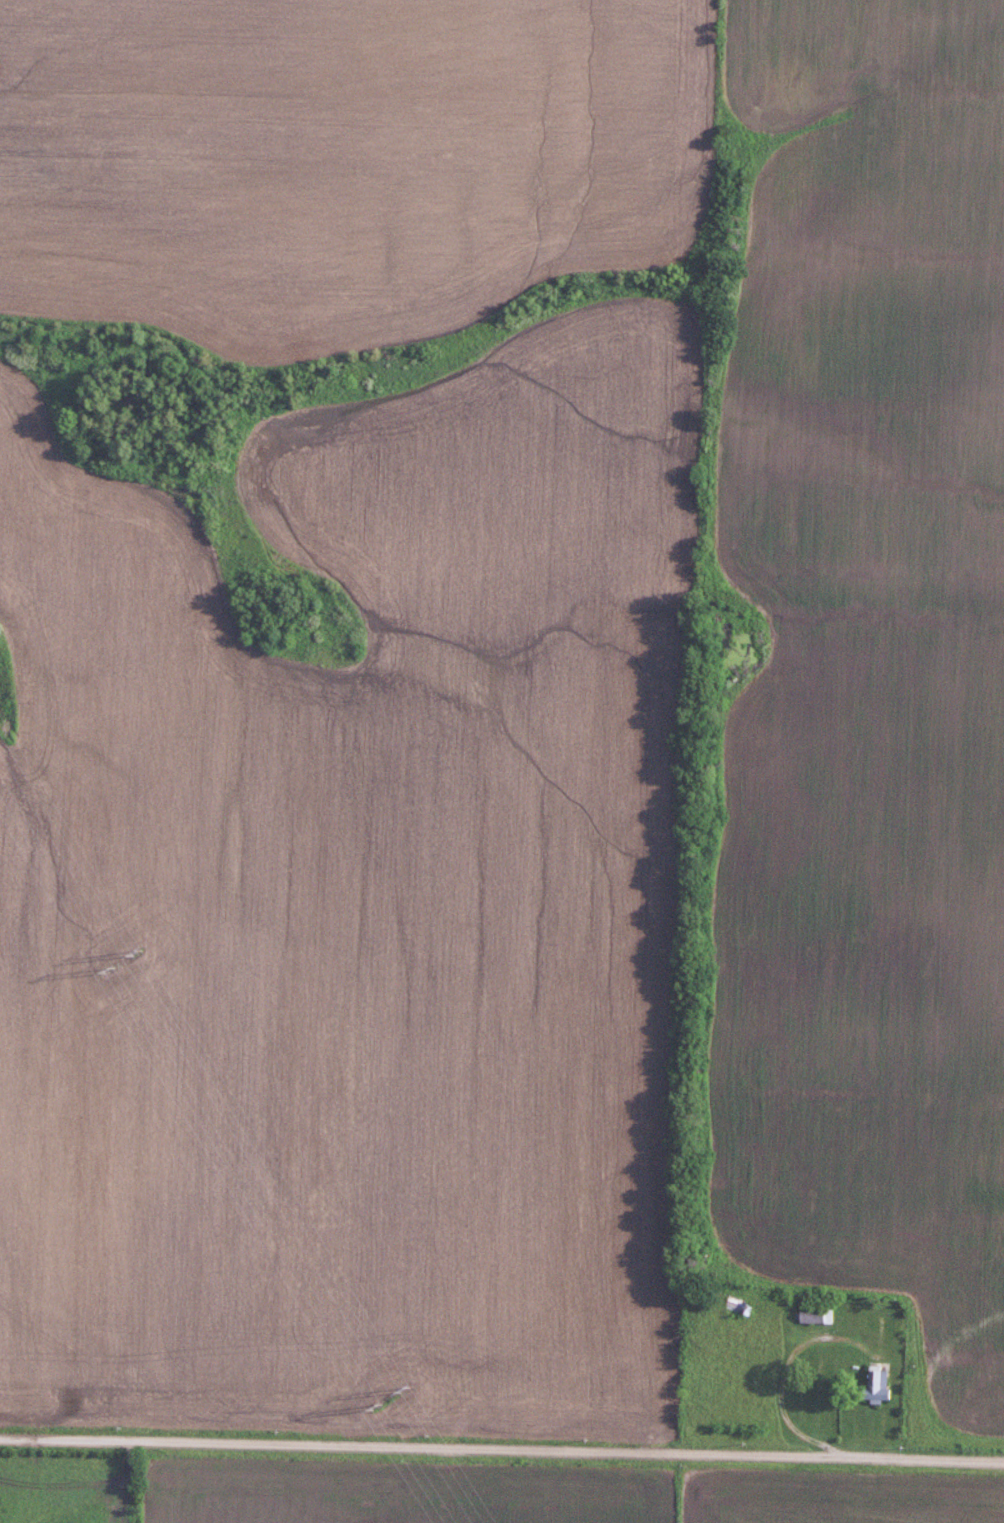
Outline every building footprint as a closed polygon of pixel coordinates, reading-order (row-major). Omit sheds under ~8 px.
[(830,1323),(830,1308),(799,1308),(799,1323),(830,1323)] [(866,1399),(887,1399),(887,1368),(866,1368),(866,1399)]
